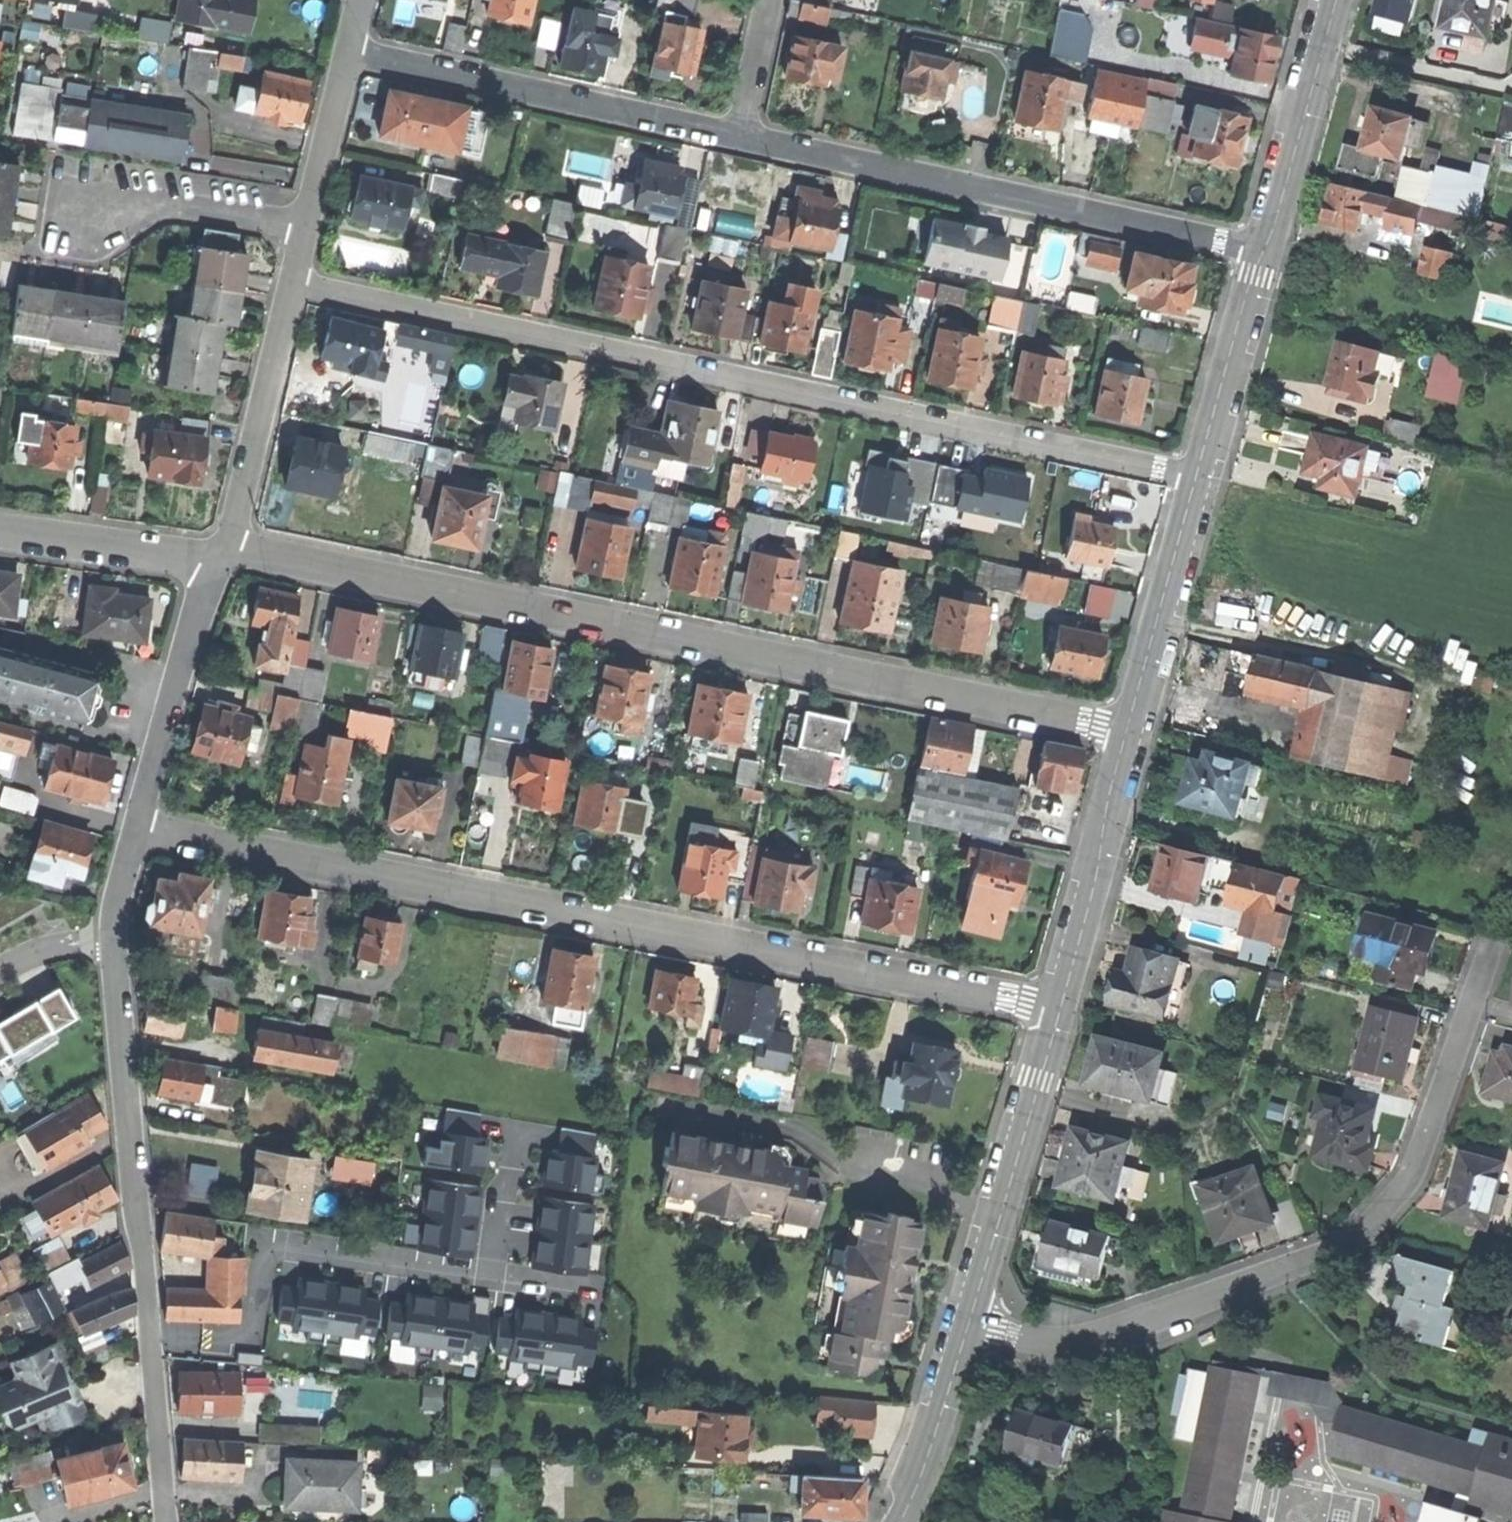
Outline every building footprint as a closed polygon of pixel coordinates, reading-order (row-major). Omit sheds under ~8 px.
[(176,21),(247,33),(253,0),(180,0),(176,21)] [(530,22),(535,0),(493,0),(490,14),(512,18),(530,22)] [(654,71),(669,74),(671,67),(684,69),(694,72),(703,29),(685,25),(686,16),(695,18),(699,0),(669,0),(654,71)] [(828,22),(831,9),(831,7),(798,0),(792,0),(789,14),(828,22)] [(1374,15),(1410,26),(1417,0),(1378,0),(1374,15)] [(1443,26),(1487,36),(1495,0),(1449,0),(1443,26)] [(1234,21),(1236,3),(1217,1),(1215,19),(1234,21)] [(615,54),(623,17),(576,6),(563,65),(588,70),(603,73),(607,52),(615,54)] [(850,13),(831,9),(828,22),(847,26),(850,13)] [(1051,55),(1085,62),(1091,28),(1082,15),(1059,11),(1051,55)] [(95,19),(65,15),(62,27),(93,32),(95,19)] [(561,20),(544,17),(538,44),(556,48),(561,20)] [(1240,29),(1240,28),(1196,18),(1190,48),(1234,57),(1240,29)] [(142,19),(138,39),(168,44),(172,24),(142,19)] [(468,27),(450,23),(445,50),(463,54),(468,27)] [(947,76),(955,78),(964,36),(908,24),(903,48),(912,50),(903,89),(920,93),(942,98),(947,76)] [(838,77),(844,47),(827,44),(830,30),(807,25),(804,39),(797,38),(789,77),(813,82),(825,84),(827,75),(838,77)] [(1277,37),(1240,29),(1234,57),(1230,75),(1268,83),(1273,59),(1277,37)] [(200,36),(198,49),(225,53),(226,40),(200,36)] [(198,49),(188,47),(183,88),(214,93),(219,67),(241,70),(241,69),(254,71),(256,58),(225,53),(198,49)] [(1047,77),(1065,81),(1066,74),(1049,71),(1047,77)] [(259,92),(255,112),(270,115),(269,122),(275,123),(284,125),(285,119),(300,123),(309,82),(263,73),(259,92)] [(1061,99),(1065,81),(1047,77),(1025,73),(1015,121),(1036,125),(1054,129),(1061,99)] [(1113,121),(1135,126),(1143,87),(1095,77),(1087,115),(1113,121)] [(1147,78),(1143,96),(1170,102),(1174,84),(1147,78)] [(1065,81),(1061,99),(1077,102),(1080,84),(1065,81)] [(183,161),(190,116),(104,102),(106,91),(94,90),(92,100),(61,95),(62,90),(22,83),(14,133),(183,161)] [(237,108),(255,112),(259,92),(241,88),(237,108)] [(391,91),(381,135),(478,156),(488,113),(435,101),(391,91)] [(1170,102),(1143,96),(1136,127),(1164,133),(1170,102)] [(1246,119),(1194,105),(1188,129),(1198,132),(1196,138),(1192,154),(1233,165),(1239,143),(1246,119)] [(1406,146),(1413,121),(1413,119),(1375,109),(1369,130),(1364,150),(1385,156),(1402,161),(1406,146)] [(1413,121),(1406,146),(1419,149),(1426,125),(1413,121)] [(1188,129),(1186,135),(1196,138),(1198,132),(1188,129)] [(1191,159),(1192,154),(1196,138),(1186,135),(1181,134),(1175,155),(1191,159)] [(1378,179),(1385,156),(1364,150),(1346,145),(1340,168),(1378,179)] [(640,187),(636,208),(673,215),(681,177),(679,176),(681,168),(657,163),(646,161),(640,187)] [(18,165),(0,162),(0,199),(13,201),(16,183),(18,165)] [(1421,204),(1428,206),(1436,174),(1405,166),(1397,198),(1421,204)] [(755,208),(761,175),(729,169),(723,202),(755,208)] [(1436,174),(1428,206),(1480,219),(1488,185),(1437,173),(1436,174)] [(460,200),(464,181),(432,174),(428,193),(460,200)] [(407,205),(411,189),(359,177),(356,189),(354,198),(349,200),(347,209),(351,213),(349,219),(369,223),(368,226),(381,228),(382,226),(401,230),(407,205)] [(701,181),(685,178),(675,226),(686,229),(691,230),(701,181)] [(621,204),(636,208),(640,187),(626,184),(621,204)] [(1363,209),(1367,194),(1332,185),(1328,203),(1323,224),(1357,232),(1363,209)] [(411,189),(407,205),(419,207),(423,192),(411,189)] [(779,214),(773,245),(843,260),(849,233),(833,230),(838,209),(833,208),(835,199),(814,195),(803,193),(797,218),(779,214)] [(1392,200),(1367,194),(1363,209),(1389,215),(1392,200)] [(13,201),(0,199),(0,236),(8,237),(10,221),(13,201)] [(546,237),(567,242),(576,205),(555,200),(546,237)] [(1420,207),(1392,200),(1389,215),(1387,221),(1415,228),(1417,221),(1420,207)] [(1421,204),(1420,207),(1417,221),(1476,236),(1480,219),(1428,206),(1421,204)] [(960,220),(932,214),(922,257),(949,263),(949,261),(959,263),(959,265),(973,268),(972,271),(998,276),(1007,233),(982,228),(983,221),(972,218),(961,216),(960,220)] [(659,259),(679,264),(686,229),(675,226),(666,224),(659,259)] [(204,229),(201,247),(236,252),(239,234),(204,229)] [(536,297),(545,252),(467,236),(461,268),(487,273),(488,269),(501,271),(500,276),(497,289),(536,297)] [(1140,301),(1181,310),(1182,302),(1187,303),(1189,293),(1192,282),(1188,282),(1191,265),(1150,255),(1152,245),(1121,238),(1119,248),(1090,242),(1087,255),(1116,262),(1115,264),(1130,268),(1126,286),(1142,290),(1140,301)] [(761,259),(770,261),(773,245),(765,243),(761,259)] [(236,252),(201,247),(197,246),(191,282),(242,290),(245,273),(247,254),(236,252)] [(608,247),(606,257),(622,261),(624,251),(608,247)] [(1420,274),(1446,281),(1452,255),(1426,248),(1420,274)] [(622,261),(606,257),(604,257),(594,309),(617,313),(638,317),(639,311),(647,312),(652,287),(644,285),(648,266),(622,261)] [(914,309),(933,313),(937,294),(940,281),(921,276),(914,309)] [(804,350),(818,286),(791,280),(786,302),(771,299),(762,343),(765,348),(773,350),(779,344),(791,347),(804,350)] [(966,287),(940,281),(937,294),(963,300),(966,287)] [(191,282),(186,317),(224,323),(237,325),(240,305),(242,290),(191,282)] [(756,318),(741,315),(746,292),(702,282),(692,329),(723,336),(751,341),(756,318)] [(11,335),(47,341),(55,290),(35,287),(19,285),(11,335)] [(47,341),(81,347),(89,296),(72,293),(55,290),(47,341)] [(1099,297),(1070,291),(1066,308),(1095,315),(1099,297)] [(990,325),(1016,330),(1017,328),(1023,299),(996,293),(990,325)] [(81,347),(117,352),(125,302),(106,299),(89,296),(81,347)] [(1034,331),(1040,303),(1023,299),(1017,328),(1034,331)] [(903,360),(910,329),(897,326),(899,318),(893,317),(895,306),(880,303),(878,314),(855,310),(845,359),(874,364),(888,367),(890,358),(903,360)] [(186,317),(173,315),(167,350),(219,358),(221,341),(224,323),(186,317)] [(382,334),(383,332),(333,318),(328,337),(323,356),(335,360),(333,366),(383,379),(386,365),(375,362),(382,334)] [(978,356),(981,338),(957,333),(958,323),(943,320),(931,377),(953,382),(972,385),(975,371),(982,372),(985,358),(978,356)] [(385,321),(383,332),(382,334),(399,338),(399,340),(435,348),(430,370),(447,374),(455,338),(455,336),(385,321)] [(1138,343),(1168,349),(1173,331),(1142,324),(1138,343)] [(842,332),(823,328),(818,353),(836,357),(842,332)] [(1379,377),(1373,375),(1379,354),(1339,344),(1333,365),(1328,387),(1330,388),(1329,395),(1366,404),(1368,396),(1373,398),(1378,379),(1379,377)] [(1064,349),(1045,345),(1043,355),(1024,351),(1014,396),(1035,401),(1052,404),(1056,389),(1063,390),(1066,376),(1058,375),(1064,349)] [(216,377),(219,358),(167,350),(162,386),(214,394),(216,377)] [(1404,360),(1379,354),(1373,375),(1379,377),(1378,379),(1393,383),(1395,376),(1399,377),(1404,360)] [(1465,362),(1437,354),(1427,396),(1455,403),(1465,362)] [(1103,370),(1120,373),(1123,360),(1106,357),(1103,370)] [(1138,363),(1123,360),(1120,373),(1135,376),(1138,363)] [(1135,376),(1120,373),(1103,370),(1094,414),(1136,423),(1142,396),(1146,379),(1135,376)] [(526,380),(510,377),(504,403),(520,406),(516,422),(553,430),(562,385),(546,382),(546,380),(533,377),(527,376),(526,380)] [(75,411),(103,415),(105,403),(77,399),(75,411)] [(662,435),(658,454),(682,459),(700,463),(704,443),(710,444),(715,419),(717,411),(691,406),(669,401),(662,435)] [(130,406),(105,403),(103,415),(103,417),(127,421),(130,406)] [(369,403),(354,403),(353,418),(369,418),(369,403)] [(70,468),(72,454),(80,455),(81,441),(74,440),(76,426),(34,420),(35,413),(20,411),(16,441),(31,443),(29,462),(48,465),(70,468)] [(211,423),(184,419),(182,434),(155,430),(154,435),(144,433),(141,451),(152,452),(149,476),(198,483),(201,466),(204,440),(209,440),(211,423)] [(722,421),(715,419),(710,444),(704,443),(700,463),(682,459),(680,466),(701,471),(706,471),(710,470),(712,467),(722,421)] [(1420,426),(1391,419),(1386,439),(1416,446),(1420,426)] [(655,466),(658,454),(662,435),(631,428),(625,460),(655,466)] [(749,452),(765,455),(769,436),(753,432),(749,452)] [(792,438),(769,433),(769,436),(765,455),(761,472),(769,474),(799,480),(806,481),(814,443),(792,438)] [(362,451),(409,461),(413,444),(366,434),(362,451)] [(1361,479),(1368,449),(1368,448),(1314,435),(1309,456),(1304,474),(1324,479),(1322,489),(1356,497),(1361,479)] [(348,468),(338,466),(342,449),(297,438),(290,463),(285,485),(332,496),(336,479),(345,482),(348,468)] [(440,471),(448,472),(454,451),(425,444),(420,475),(421,475),(436,478),(439,478),(440,471)] [(865,465),(869,466),(909,475),(913,458),(901,456),(868,449),(865,465)] [(1376,451),(1368,449),(1361,479),(1369,481),(1376,451)] [(680,466),(682,459),(658,454),(655,466),(654,471),(678,476),(680,466)] [(909,475),(869,466),(860,510),(905,519),(908,502),(929,507),(938,464),(913,458),(909,475)] [(1030,475),(985,465),(984,469),(978,468),(939,459),(938,464),(929,507),(1019,526),(1030,475)] [(650,491),(654,471),(655,466),(625,460),(620,484),(637,488),(650,491)] [(555,488),(558,473),(544,469),(543,472),(541,484),(555,488)] [(448,472),(445,486),(467,491),(467,492),(483,496),(485,490),(484,490),(486,481),(448,472)] [(798,487),(799,480),(769,474),(768,481),(798,487)] [(432,504),(436,478),(421,475),(417,501),(432,504)] [(633,503),(637,488),(620,484),(576,476),(570,505),(587,509),(589,509),(592,494),(612,499),(633,503)] [(105,513),(108,487),(94,485),(91,512),(105,513)] [(497,493),(485,490),(483,496),(467,492),(467,491),(445,486),(444,486),(433,536),(456,541),(465,543),(475,545),(481,513),(492,516),(497,493)] [(650,491),(637,488),(633,503),(650,506),(653,491),(650,491)] [(647,521),(667,525),(667,522),(673,495),(653,491),(650,506),(647,521)] [(585,518),(587,519),(607,523),(608,517),(612,499),(592,494),(589,509),(587,509),(585,518)] [(692,499),(673,495),(667,522),(686,526),(692,499)] [(768,530),(786,534),(789,520),(747,511),(744,525),(768,530)] [(625,521),(608,517),(607,523),(624,526),(625,521)] [(607,523),(587,519),(576,568),(592,572),(619,577),(629,527),(624,526),(607,523)] [(1074,519),(1066,558),(1105,566),(1110,543),(1114,527),(1074,519)] [(766,540),(768,530),(744,525),(742,535),(766,540)] [(833,557),(853,561),(858,534),(838,530),(833,557)] [(712,597),(725,535),(709,531),(707,543),(681,538),(670,588),(684,591),(712,597)] [(886,548),(919,555),(920,548),(888,541),(886,548)] [(773,546),(771,556),(784,559),(786,548),(773,546)] [(791,579),(797,551),(786,548),(784,559),(771,556),(752,553),(748,574),(734,571),(728,599),(769,608),(784,611),(788,593),(791,593),(794,580),(791,579)] [(853,561),(850,576),(897,585),(900,570),(853,561)] [(1019,595),(1021,585),(1024,569),(998,563),(992,589),(1019,595)] [(1059,604),(1064,578),(1034,571),(1024,569),(1021,585),(1046,590),(1044,601),(1059,604)] [(14,615),(20,576),(0,573),(0,613),(14,615)] [(887,632),(897,585),(850,576),(840,623),(866,628),(887,632)] [(146,618),(149,599),(124,596),(124,598),(119,597),(113,597),(114,589),(90,585),(82,632),(138,641),(141,617),(146,618)] [(1112,590),(1090,585),(1084,613),(1107,618),(1112,590)] [(270,626),(292,630),(299,597),(259,589),(255,610),(253,622),(270,626)] [(1111,616),(1122,619),(1129,593),(1118,590),(1111,616)] [(979,652),(988,606),(940,597),(931,643),(956,647),(979,652)] [(337,608),(328,651),(369,660),(379,617),(363,614),(337,608)] [(448,629),(421,624),(413,667),(455,676),(463,633),(448,629)] [(506,629),(486,625),(480,654),(500,658),(506,629)] [(290,643),(292,630),(270,626),(266,647),(258,645),(255,663),(284,669),(286,662),(290,643)] [(1067,670),(1094,675),(1103,637),(1059,627),(1050,666),(1067,670)] [(495,685),(486,733),(515,739),(522,740),(530,695),(544,698),(553,647),(537,644),(515,639),(506,687),(495,685)] [(310,647),(290,643),(286,662),(289,663),(306,666),(310,647)] [(0,648),(0,702),(83,724),(90,699),(97,674),(0,648)] [(1253,677),(1257,658),(1231,652),(1227,671),(1253,677)] [(1310,708),(1318,672),(1257,658),(1253,677),(1249,694),(1279,701),(1310,708)] [(284,684),(282,694),(300,697),(306,666),(289,663),(284,684)] [(627,667),(606,663),(597,713),(623,718),(621,728),(637,732),(639,721),(641,722),(650,672),(627,667)] [(1338,677),(1366,684),(1369,671),(1341,664),(1338,677)] [(325,670),(306,666),(300,697),(317,701),(319,701),(325,670)] [(1338,677),(1318,672),(1310,708),(1298,759),(1405,785),(1410,762),(1390,757),(1401,712),(1406,714),(1411,694),(1366,684),(1338,677)] [(259,679),(257,689),(282,694),(284,684),(259,679)] [(699,683),(690,731),(738,740),(747,692),(726,688),(699,683)] [(273,710),(296,715),(300,697),(282,694),(257,689),(250,687),(246,705),(273,710)] [(292,736),(309,739),(317,701),(300,697),(296,715),(293,729),(292,736)] [(236,706),(217,702),(215,708),(203,706),(200,719),(193,751),(238,762),(243,737),(256,740),(260,727),(247,724),(249,717),(234,714),(236,706)] [(393,714),(350,705),(346,727),(356,731),(365,733),(364,744),(387,748),(393,714)] [(293,729),(296,715),(273,710),(271,725),(293,729)] [(797,746),(827,752),(838,755),(846,721),(831,718),(805,712),(803,719),(797,746)] [(780,746),(786,747),(786,746),(796,748),(797,746),(803,719),(787,715),(780,746)] [(931,719),(921,767),(962,777),(972,727),(952,723),(931,719)] [(0,723),(0,739),(20,745),(24,729),(0,723)] [(477,764),(483,736),(465,733),(460,760),(477,764)] [(509,773),(515,739),(486,733),(479,767),(509,773)] [(322,799),(337,801),(348,738),(327,734),(324,748),(305,744),(299,775),(296,794),(322,799)] [(112,761),(44,742),(40,757),(53,761),(45,788),(71,794),(68,802),(78,804),(80,797),(101,802),(107,782),(112,761)] [(1041,757),(1038,772),(1037,777),(1039,778),(1037,788),(1058,792),(1058,789),(1060,782),(1076,785),(1083,751),(1044,743),(1041,757)] [(827,752),(797,746),(796,748),(786,746),(786,747),(779,777),(819,786),(827,752)] [(604,825),(618,828),(626,786),(589,779),(595,754),(580,751),(575,776),(585,778),(577,820),(604,825)] [(566,759),(527,752),(526,753),(518,752),(513,780),(520,781),(517,799),(533,802),(557,807),(566,759)] [(1184,803),(1237,818),(1247,781),(1260,784),(1264,769),(1252,766),(1252,765),(1210,753),(1207,765),(1196,762),(1190,782),(1184,803)] [(648,756),(646,765),(655,767),(672,770),(674,761),(648,756)] [(758,759),(741,756),(736,783),(743,784),(753,786),(758,759)] [(1031,771),(1038,772),(1041,757),(1034,756),(1031,771)] [(962,777),(921,767),(918,767),(907,817),(972,833),(999,839),(1006,841),(1018,790),(962,777)] [(294,805),(296,794),(299,775),(285,772),(280,802),(294,805)] [(429,776),(428,783),(397,777),(389,818),(391,818),(391,824),(394,829),(399,831),(405,830),(410,827),(411,823),(421,824),(431,826),(434,813),(438,814),(444,787),(440,786),(441,779),(429,776)] [(692,779),(682,777),(679,790),(689,792),(692,779)] [(1075,788),(1076,785),(1060,782),(1058,789),(1074,793),(1075,788)] [(764,789),(753,786),(743,784),(741,794),(762,798),(764,789)] [(37,798),(4,789),(0,804),(0,806),(32,815),(37,798)] [(91,837),(45,824),(29,874),(58,883),(62,870),(79,875),(85,857),(91,837)] [(738,851),(726,849),(727,841),(723,840),(724,836),(690,829),(679,885),(699,889),(720,893),(723,877),(726,878),(728,866),(734,868),(738,851)] [(972,833),(968,849),(979,851),(996,855),(999,839),(972,833)] [(816,866),(791,861),(793,850),(765,846),(766,843),(754,841),(742,897),(785,906),(799,908),(803,889),(810,891),(816,866)] [(1197,902),(1210,858),(1165,845),(1158,870),(1153,890),(1197,902)] [(975,866),(979,851),(968,849),(965,863),(975,866)] [(996,855),(979,851),(975,866),(962,922),(999,931),(1003,912),(1006,901),(1015,903),(1024,862),(996,855)] [(851,896),(865,899),(869,878),(887,882),(889,872),(856,866),(851,896)] [(1238,866),(1234,885),(1260,891),(1255,911),(1292,919),(1301,880),(1238,866)] [(198,933),(205,899),(207,887),(208,880),(179,874),(177,884),(171,882),(158,880),(156,892),(154,902),(147,907),(146,916),(150,921),(150,924),(198,933)] [(916,887),(887,882),(869,878),(865,899),(861,924),(879,927),(908,933),(916,887)] [(1229,905),(1255,911),(1260,891),(1234,885),(1229,905)] [(207,887),(205,899),(214,901),(217,889),(207,887)] [(314,930),(311,929),(314,916),(306,914),(309,899),(297,896),(268,891),(259,937),(311,947),(314,930)] [(1286,944),(1292,919),(1255,911),(1250,936),(1272,941),(1286,944)] [(1356,971),(1412,986),(1418,965),(1428,968),(1432,953),(1436,936),(1403,926),(1404,922),(1371,913),(1356,971)] [(366,917),(358,957),(376,960),(392,963),(399,924),(397,923),(394,918),(389,917),(384,916),(380,920),(366,917)] [(1267,965),(1272,941),(1250,936),(1244,960),(1267,965)] [(554,1003),(582,1008),(591,958),(572,954),(553,951),(543,1000),(554,1003)] [(1163,1017),(1166,1006),(1176,1009),(1187,965),(1135,951),(1128,976),(1118,974),(1116,984),(1111,1003),(1163,1017)] [(374,971),(376,960),(358,957),(356,967),(374,971)] [(649,1006),(687,1014),(691,995),(695,978),(680,975),(657,970),(649,1006)] [(213,1002),(213,1006),(232,1010),(235,1010),(240,980),(202,973),(197,999),(213,1002)] [(766,1035),(767,1030),(771,1014),(772,1005),(775,989),(761,986),(730,980),(721,1026),(739,1030),(736,1041),(756,1045),(758,1034),(766,1035)] [(10,1055),(52,1030),(74,1016),(56,986),(12,1013),(6,1017),(0,1020),(0,1038),(10,1055)] [(1376,992),(1358,1068),(1402,1079),(1410,1044),(1420,1004),(1376,992)] [(334,997),(317,994),(311,1022),(328,1026),(334,997)] [(697,996),(691,995),(687,1014),(685,1023),(697,1026),(702,1006),(695,1004),(697,996)] [(144,1029),(181,1036),(186,1004),(150,997),(146,1017),(144,1029)] [(331,1025),(347,1028),(352,1001),(336,998),(331,1025)] [(578,1028),(582,1008),(554,1003),(550,1023),(578,1028)] [(213,1006),(209,1028),(229,1032),(232,1010),(213,1006)] [(369,1010),(354,1007),(351,1021),(366,1024),(369,1010)] [(3,1012),(6,1017),(12,1013),(9,1008),(6,1010),(3,1012)] [(560,1068),(565,1039),(504,1028),(499,1057),(560,1068)] [(719,1030),(711,1028),(707,1049),(715,1051),(719,1030)] [(52,1030),(10,1055),(15,1063),(57,1038),(52,1030)] [(334,1045),(257,1030),(254,1044),(252,1057),(329,1072),(334,1045)] [(790,1035),(767,1030),(766,1035),(758,1034),(756,1045),(753,1063),(784,1069),(790,1035)] [(10,1055),(0,1038),(0,1061),(10,1055)] [(833,1044),(808,1039),(802,1068),(827,1073),(833,1044)] [(1132,1095),(1152,1100),(1160,1069),(1164,1054),(1100,1039),(1094,1061),(1088,1085),(1108,1090),(1108,1091),(1132,1097),(1132,1095)] [(895,1061),(891,1077),(898,1078),(898,1080),(905,1082),(903,1095),(946,1104),(951,1079),(954,1080),(957,1078),(958,1073),(959,1067),(956,1065),(954,1064),(957,1051),(913,1043),(909,1064),(895,1061)] [(1511,1098),(1511,1049),(1499,1045),(1493,1066),(1486,1091),(1511,1098)] [(197,1100),(203,1065),(164,1059),(160,1077),(158,1093),(194,1099),(197,1100)] [(203,1064),(203,1065),(197,1100),(194,1099),(193,1104),(225,1109),(226,1105),(240,1107),(245,1081),(217,1076),(219,1066),(203,1064)] [(682,1078),(650,1071),(647,1087),(698,1097),(704,1068),(685,1064),(682,1078)] [(1160,1069),(1152,1100),(1169,1104),(1177,1073),(1160,1069)] [(900,1108),(903,1095),(905,1082),(898,1080),(898,1078),(891,1077),(888,1076),(882,1104),(900,1108)] [(66,1107),(85,1139),(106,1126),(87,1094),(66,1107)] [(1306,1130),(1319,1134),(1314,1154),(1355,1164),(1368,1167),(1373,1145),(1364,1142),(1373,1108),(1321,1095),(1316,1113),(1311,1111),(1306,1130)] [(88,1144),(85,1139),(66,1107),(52,1115),(51,1113),(24,1129),(47,1168),(88,1144)] [(425,1146),(422,1165),(482,1174),(487,1138),(477,1137),(480,1113),(446,1108),(442,1132),(437,1132),(435,1147),(425,1146)] [(547,1151),(542,1185),(602,1193),(604,1175),(594,1174),(597,1157),(592,1157),(595,1133),(562,1128),(558,1152),(547,1151)] [(47,1168),(24,1129),(13,1135),(37,1174),(47,1168)] [(1114,1200),(1116,1194),(1123,1165),(1129,1143),(1075,1129),(1068,1155),(1060,1186),(1114,1200)] [(726,1210),(816,1226),(823,1190),(815,1178),(805,1176),(806,1170),(778,1164),(779,1159),(774,1151),(746,1146),(745,1149),(712,1143),(705,1142),(706,1138),(672,1132),(669,1147),(665,1147),(662,1165),(666,1166),(661,1191),(696,1197),(694,1208),(725,1213),(726,1210)] [(312,1161),(258,1152),(255,1176),(249,1208),(303,1217),(312,1161)] [(1445,1217),(1487,1228),(1491,1212),(1501,1214),(1505,1196),(1496,1194),(1503,1164),(1461,1153),(1455,1176),(1445,1217)] [(387,1155),(385,1165),(400,1168),(402,1157),(387,1155)] [(334,1176),(368,1182),(371,1170),(377,1171),(378,1163),(338,1156),(334,1176)] [(218,1168),(191,1164),(187,1190),(214,1194),(218,1168)] [(1123,1165),(1116,1194),(1129,1197),(1136,1168),(1123,1165)] [(36,1208),(51,1235),(80,1219),(84,1225),(99,1216),(96,1210),(117,1198),(107,1182),(98,1166),(33,1203),(36,1208)] [(1220,1240),(1239,1233),(1242,1242),(1251,1239),(1259,1236),(1255,1223),(1274,1217),(1255,1167),(1202,1186),(1199,1179),(1193,1181),(1198,1196),(1204,1194),(1220,1240)] [(427,1179),(417,1249),(470,1257),(481,1187),(427,1179)] [(594,1205),(540,1197),(530,1267),(584,1275),(594,1205)] [(40,1241),(51,1235),(36,1208),(25,1214),(40,1241)] [(851,1211),(845,1245),(855,1247),(862,1213),(851,1211)] [(208,1256),(211,1238),(214,1219),(167,1212),(161,1249),(183,1252),(208,1256)] [(834,1327),(827,1367),(863,1373),(875,1366),(877,1356),(884,1357),(887,1337),(889,1330),(894,1331),(903,1324),(904,1319),(908,1297),(904,1296),(910,1262),(911,1257),(915,1258),(922,1223),(906,1221),(907,1216),(887,1213),(886,1217),(862,1213),(855,1247),(845,1245),(839,1277),(843,1277),(840,1296),(838,1295),(832,1327),(834,1327)] [(1042,1265),(1082,1275),(1100,1279),(1110,1237),(1052,1223),(1049,1235),(1042,1265)] [(1042,1265),(1049,1235),(1041,1233),(1037,1252),(1031,1274),(1079,1286),(1082,1275),(1042,1265)] [(59,1238),(34,1250),(46,1273),(70,1261),(59,1238)] [(211,1238),(208,1256),(220,1258),(222,1238),(211,1238)] [(88,1276),(82,1279),(87,1288),(132,1266),(126,1254),(120,1243),(81,1262),(88,1276)] [(220,1258),(208,1256),(207,1291),(167,1290),(166,1318),(238,1320),(238,1294),(241,1294),(242,1258),(220,1258)] [(1394,1334),(1443,1347),(1450,1323),(1441,1321),(1445,1307),(1442,1306),(1452,1271),(1396,1256),(1393,1266),(1390,1279),(1407,1283),(1394,1334)] [(88,1276),(81,1262),(78,1257),(70,1261),(46,1273),(48,1279),(55,1292),(82,1279),(88,1276)] [(365,1288),(298,1278),(297,1289),(282,1286),(277,1321),(292,1323),(291,1328),(308,1330),(306,1341),(340,1346),(341,1335),(358,1338),(358,1333),(373,1335),(378,1301),(363,1299),(365,1288)] [(63,1309),(55,1292),(48,1279),(24,1291),(39,1321),(63,1309)] [(76,1308),(89,1333),(98,1329),(135,1313),(134,1302),(133,1289),(113,1291),(76,1308)] [(465,1353),(466,1348),(472,1303),(406,1294),(405,1303),(390,1301),(385,1336),(400,1338),(399,1343),(415,1345),(414,1356),(449,1361),(450,1351),(465,1353)] [(472,1303),(466,1348),(481,1350),(489,1297),(473,1295),(472,1303)] [(15,1308),(10,1298),(0,1303),(0,1315),(15,1308)] [(513,1320),(498,1318),(494,1351),(508,1353),(508,1359),(524,1361),(523,1371),(558,1376),(559,1366),(574,1368),(575,1363),(589,1365),(594,1331),(580,1329),(582,1318),(515,1309),(513,1320)] [(910,1320),(904,1319),(903,1324),(894,1331),(889,1330),(887,1337),(897,1339),(908,1332),(910,1320)] [(105,1344),(98,1329),(89,1333),(79,1338),(85,1353),(105,1344)] [(87,1416),(76,1389),(72,1380),(62,1384),(56,1369),(69,1364),(60,1343),(9,1363),(14,1375),(11,1381),(0,1385),(0,1419),(17,1429),(37,1421),(42,1418),(48,1432),(87,1416)] [(1258,1375),(1215,1367),(1213,1372),(1189,1368),(1188,1375),(1182,1374),(1175,1414),(1181,1416),(1176,1439),(1199,1445),(1186,1515),(1170,1511),(1167,1521),(1231,1521),(1258,1375)] [(238,1413),(238,1373),(179,1372),(179,1391),(178,1412),(238,1413)] [(1293,1388),(1323,1394),(1325,1383),(1295,1377),(1293,1388)] [(443,1408),(443,1383),(425,1383),(425,1408),(443,1408)] [(819,1418),(835,1419),(837,1397),(821,1396),(819,1418)] [(833,1431),(869,1435),(872,1401),(837,1397),(835,1419),(833,1431)] [(700,1423),(701,1408),(647,1403),(645,1418),(700,1423)] [(1330,1451),(1460,1490),(1472,1494),(1473,1494),(1471,1504),(1511,1515),(1511,1441),(1474,1429),(1469,1445),(1342,1407),(1330,1451)] [(745,1413),(701,1408),(700,1423),(697,1454),(741,1458),(742,1445),(749,1445),(750,1436),(751,1428),(744,1427),(745,1413)] [(1039,1460),(1061,1466),(1073,1425),(1019,1410),(1013,1431),(1008,1451),(1026,1456),(1024,1463),(1037,1467),(1039,1460)] [(44,1435),(48,1432),(42,1418),(37,1421),(44,1435)] [(258,1424),(257,1441),(321,1444),(322,1426),(258,1424)] [(92,1439),(94,1450),(122,1443),(119,1432),(92,1439)] [(223,1465),(241,1466),(243,1443),(184,1440),(183,1459),(182,1476),(222,1478),(223,1465)] [(52,1449),(55,1459),(81,1452),(79,1442),(52,1449)] [(127,1464),(122,1443),(94,1450),(81,1452),(55,1459),(58,1474),(67,1502),(132,1485),(127,1464)] [(55,1459),(52,1449),(6,1461),(8,1469),(18,1467),(21,1484),(58,1474),(55,1459)] [(308,1506),(357,1507),(357,1487),(358,1462),(288,1460),(287,1505),(308,1506)] [(241,1479),(241,1466),(223,1465),(222,1478),(241,1479)] [(802,1491),(803,1475),(791,1474),(790,1490),(802,1491)] [(862,1479),(803,1475),(802,1491),(801,1512),(860,1516),(861,1499),(862,1479)] [(357,1487),(357,1507),(366,1507),(367,1487),(357,1487)] [(1472,1494),(1460,1490),(1451,1508),(1428,1501),(1422,1521),(1482,1521),(1483,1518),(1463,1512),(1472,1494)]
